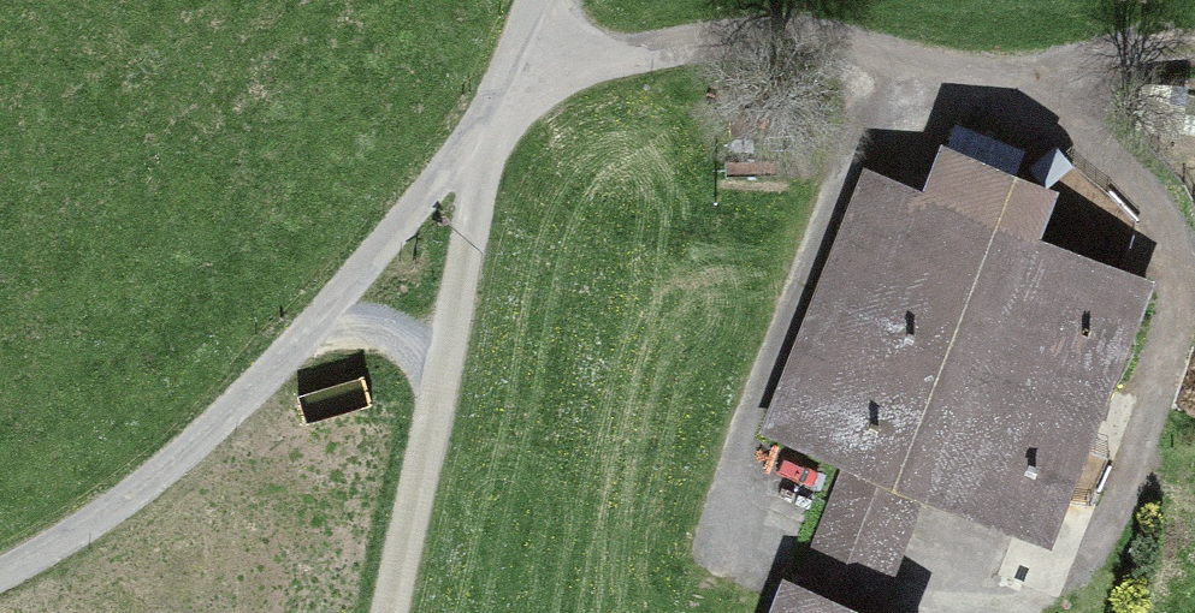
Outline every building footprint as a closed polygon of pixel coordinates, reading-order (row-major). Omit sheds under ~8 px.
[(922,503),(1050,551),(1151,289),(1040,247),(1057,203),(945,161),(926,208),(867,186),(769,444),(846,474),(805,584),(787,577),(774,612),(888,612),(882,611),(922,503)]
